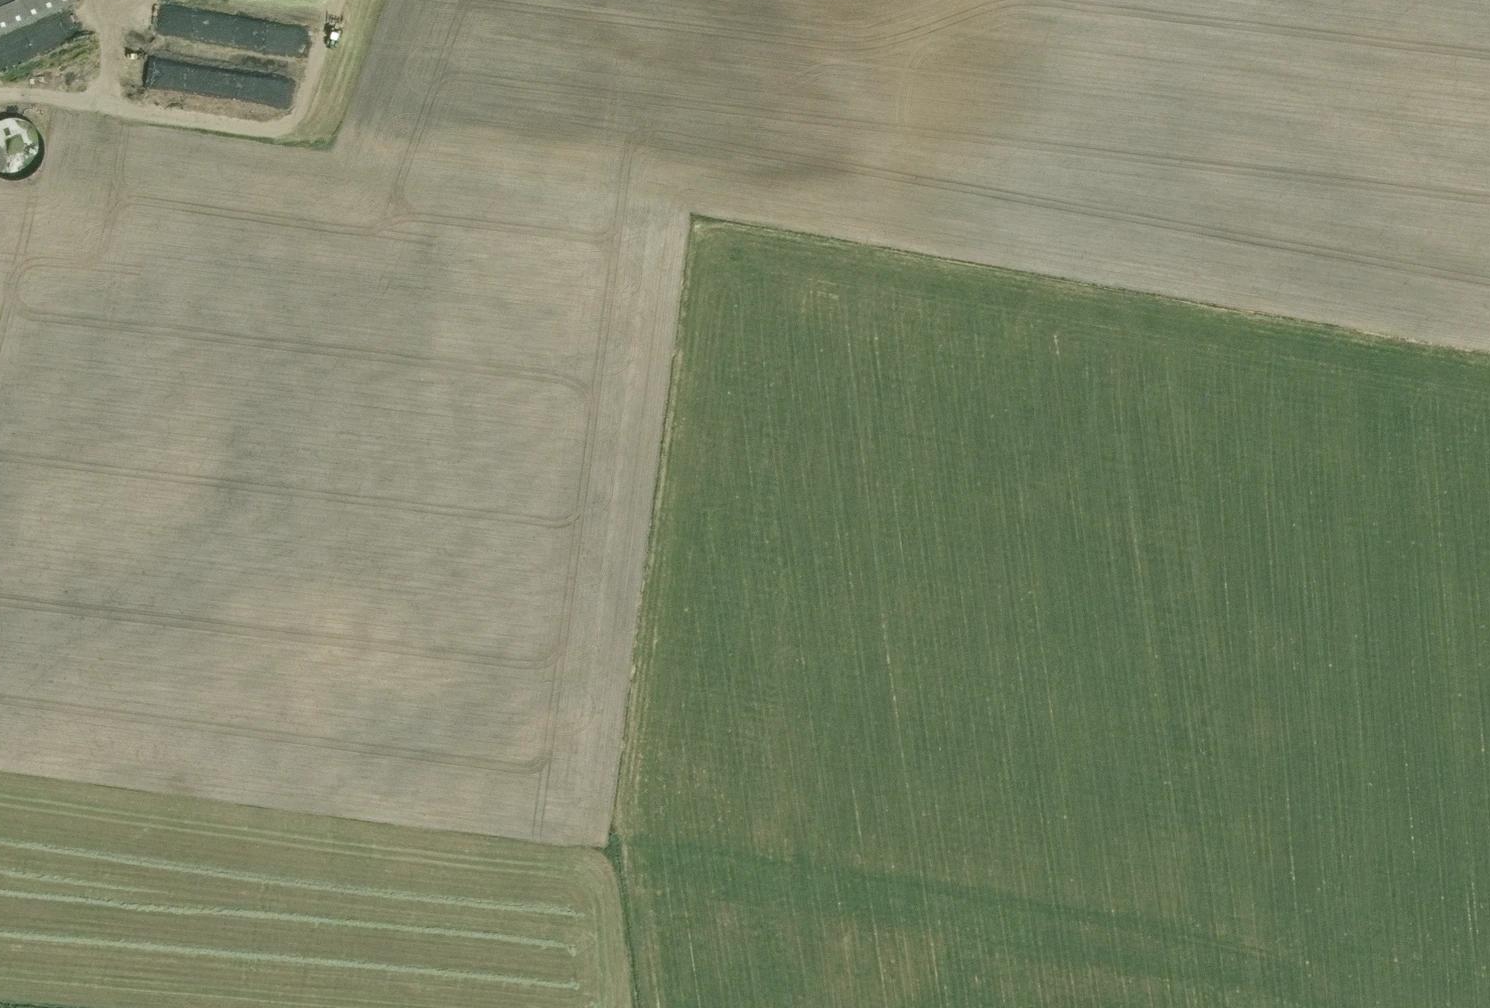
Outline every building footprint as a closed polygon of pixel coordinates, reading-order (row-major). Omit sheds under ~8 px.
[(77,0),(0,0),(0,33),(77,0)] [(29,156),(8,167),(15,179),(35,167),(29,156)]
